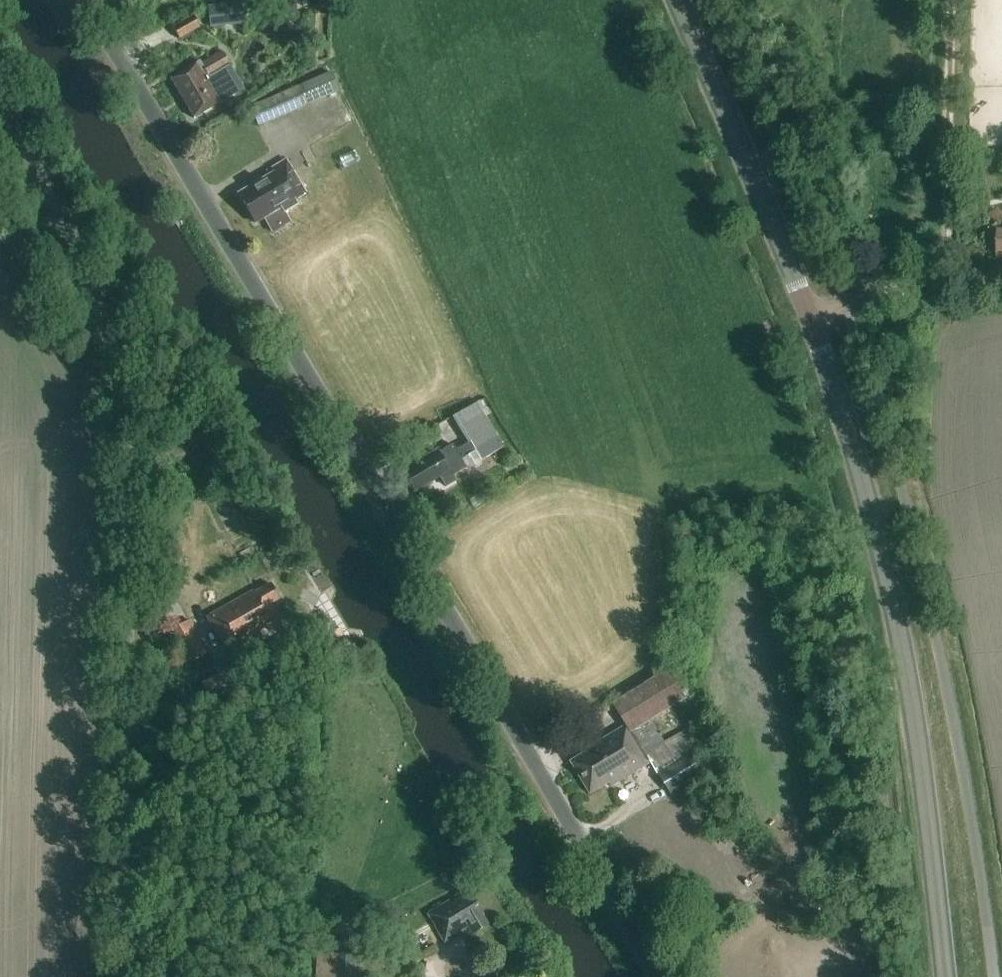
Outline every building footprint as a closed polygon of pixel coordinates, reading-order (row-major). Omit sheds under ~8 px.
[(207,8),(209,29),(245,25),(242,4),(207,8)] [(179,41),(200,29),(193,16),(172,28),(179,41)] [(243,90),(229,66),(222,53),(200,65),(199,63),(170,80),(194,119),(243,90)] [(249,108),(257,128),(306,107),(297,87),(249,108)] [(238,195),(255,224),(281,209),(283,213),(297,205),(294,201),(306,194),(286,161),(272,169),(275,173),(238,195)] [(475,404),(454,417),(470,443),(456,451),(452,446),(439,454),(438,454),(402,474),(413,493),(440,478),(446,489),(457,482),(453,476),(466,469),(468,472),(482,464),(481,461),(502,449),(475,404)] [(255,594),(253,591),(207,618),(225,650),(278,619),(271,605),(280,600),(271,585),(255,594)] [(190,621),(167,633),(183,665),(206,653),(190,621)] [(303,653),(291,633),(268,645),(280,666),(303,653)] [(256,648),(260,656),(268,652),(263,644),(256,648)] [(214,705),(245,687),(234,666),(202,684),(214,705)] [(704,777),(688,752),(702,743),(692,727),(664,744),(651,722),(686,701),(669,673),(614,706),(627,727),(588,750),(589,752),(571,763),(591,796),(609,784),(611,788),(652,763),(672,796),(704,777)] [(473,948),(464,932),(469,929),(472,934),(487,927),(473,899),(450,910),(448,908),(430,917),(440,938),(434,941),(445,963),(473,948)] [(355,956),(352,956),(353,948),(332,947),(332,955),(333,955),(332,976),(354,976),(355,956)]
